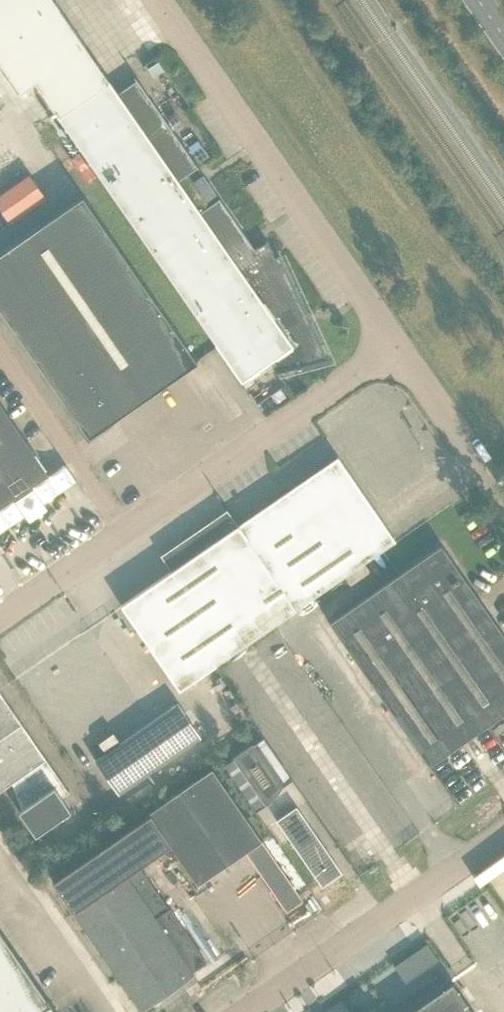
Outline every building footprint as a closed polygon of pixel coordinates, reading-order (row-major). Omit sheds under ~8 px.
[(111,79),(110,79),(57,0),(0,0),(0,57),(22,90),(27,87),(32,96),(43,89),(59,114),(217,341),(243,379),(271,363),(277,371),(331,357),(282,253),(279,255),(270,238),(269,239),(270,240),(258,247),(222,197),(221,197),(221,198),(212,205),(190,172),(199,166),(199,167),(200,166),(135,71),(134,72),(139,79),(119,92),(111,79)] [(159,61),(149,68),(154,76),(164,69),(159,61)] [(198,360),(84,196),(0,255),(0,308),(90,436),(198,360)] [(47,469),(0,400),(0,501),(47,469)] [(173,572),(124,606),(142,632),(181,689),(397,540),(340,457),(239,526),(173,572)] [(503,713),(503,634),(477,595),(442,545),(397,575),(331,621),(430,764),(486,725),(503,713)] [(69,792),(1,690),(0,690),(0,791),(14,782),(23,807),(19,810),(36,835),(71,811),(62,797),(69,792)] [(200,736),(178,703),(95,759),(118,792),(200,736)] [(248,729),(256,741),(234,756),(235,757),(224,765),(257,812),(271,802),(284,786),(283,785),(292,778),(256,724),(248,729)] [(142,821),(163,850),(172,844),(200,884),(247,851),(287,909),(300,900),(213,768),(178,793),(180,795),(142,821)] [(298,806),(278,819),(323,885),(343,872),(298,806)] [(142,821),(55,881),(75,911),(72,913),(82,928),(86,925),(144,1007),(195,973),(194,971),(208,961),(142,865),(163,850),(142,821)] [(0,925),(0,1011),(61,1011),(0,925)] [(427,943),(415,951),(426,967),(438,959),(427,943)] [(453,979),(404,1011),(475,1011),(453,979)]
